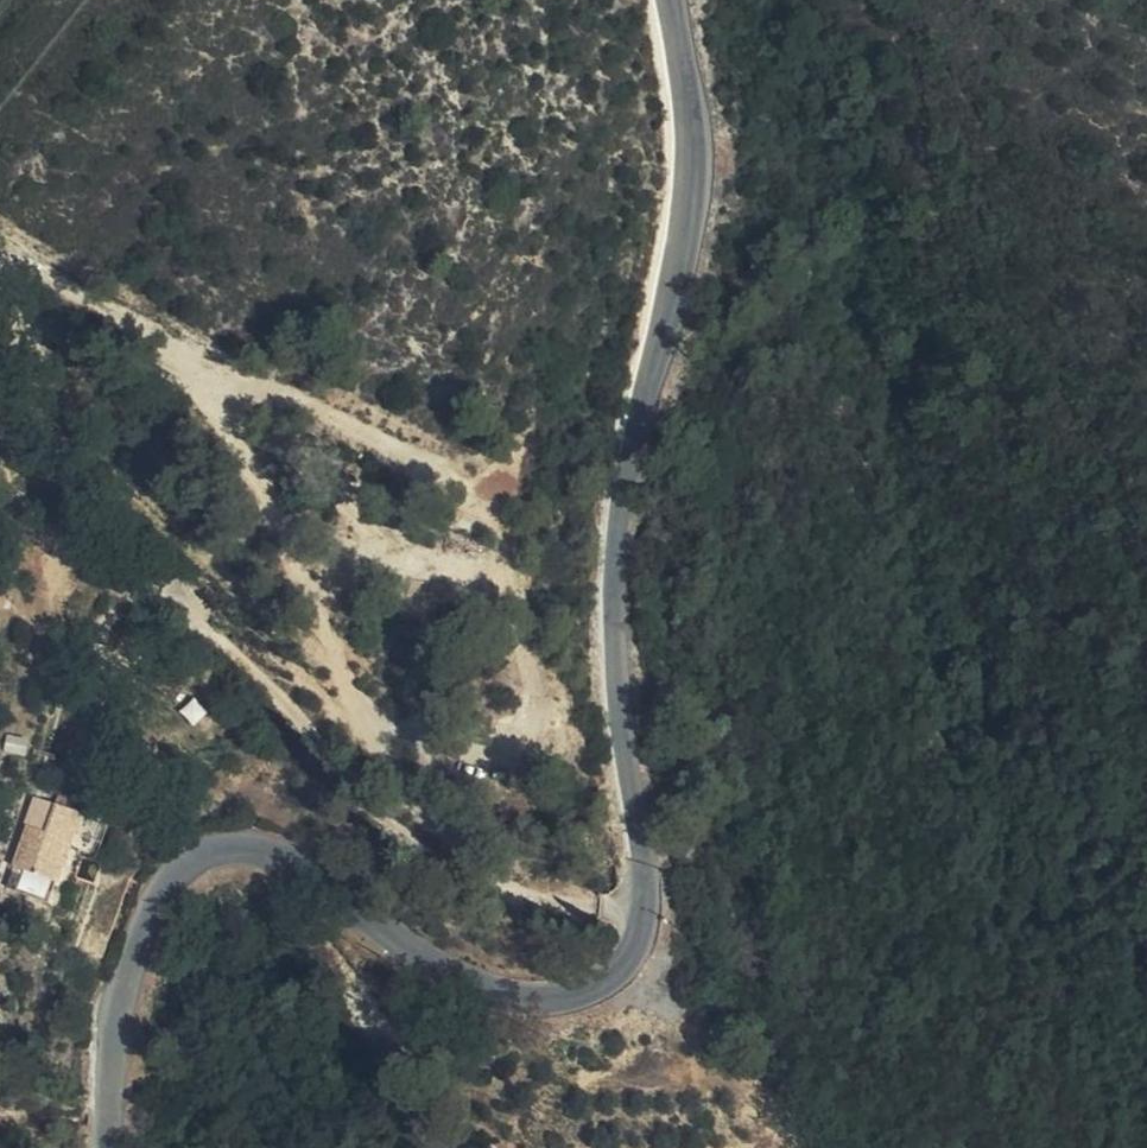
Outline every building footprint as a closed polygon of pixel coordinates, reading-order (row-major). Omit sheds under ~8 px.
[(0,831),(0,883),(8,886),(28,893),(41,859),(52,827),(42,823),(50,799),(33,793),(25,814),(4,807),(0,816),(0,830),(0,831)] [(20,914),(28,893),(8,886),(1,907),(20,914)]
